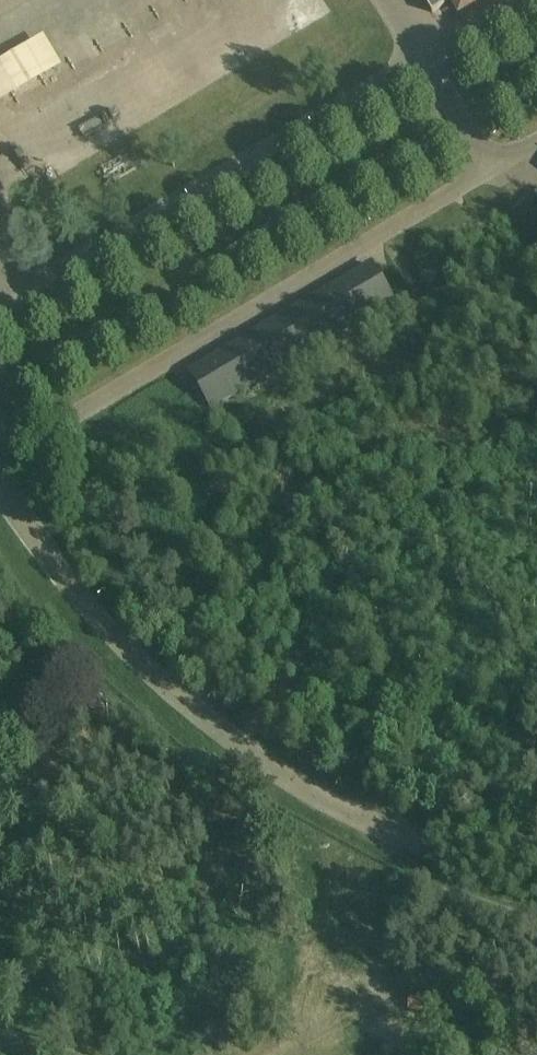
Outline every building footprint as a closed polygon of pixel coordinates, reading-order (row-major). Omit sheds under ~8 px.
[(432,12),(451,0),(426,0),(432,12)] [(458,9),(474,0),(453,0),(458,9)] [(213,408),(393,301),(371,264),(191,370),(213,408)]
